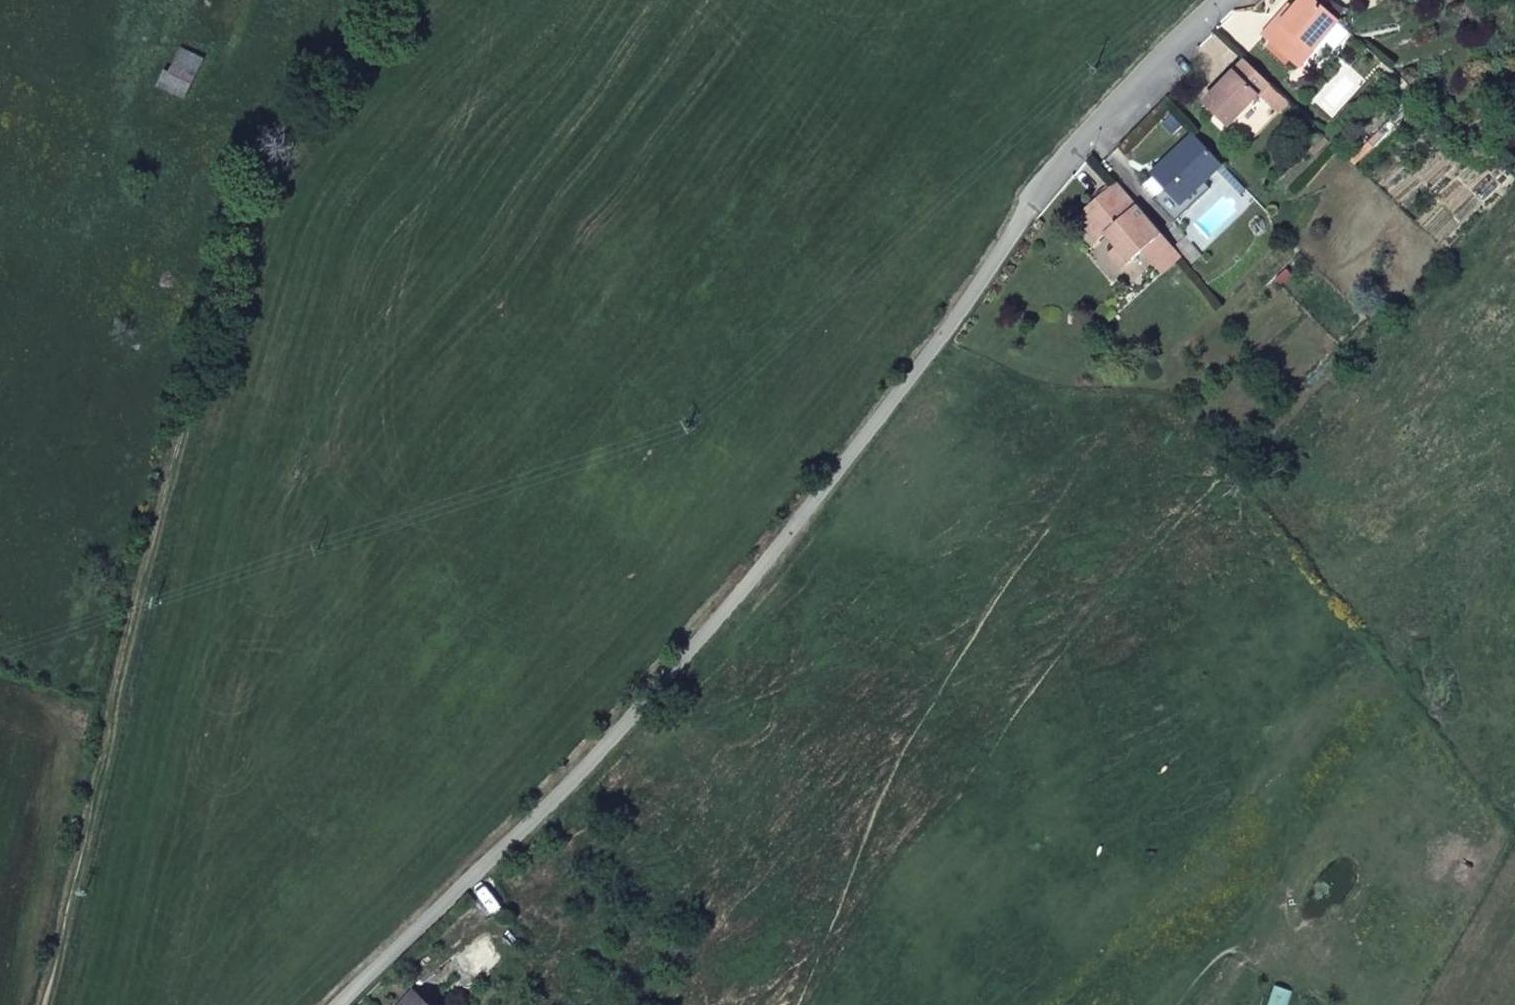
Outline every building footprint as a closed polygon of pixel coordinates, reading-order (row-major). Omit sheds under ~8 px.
[(1339,21),(1315,0),(1302,0),(1295,7),(1284,20),(1280,16),(1265,33),(1302,64),(1339,21)] [(1291,3),(1280,16),(1284,20),(1295,7),(1291,3)] [(1272,104),(1280,113),(1290,102),(1245,60),(1205,102),(1240,136),(1272,104)] [(1240,136),(1249,145),(1280,113),(1272,104),(1240,136)] [(1224,164),(1195,134),(1153,174),(1168,189),(1155,201),(1176,222),(1189,210),(1182,203),(1205,182),(1224,164)] [(1183,255),(1118,180),(1097,200),(1104,207),(1085,224),(1099,241),(1107,233),(1119,247),(1131,261),(1143,251),(1163,272),(1183,255)] [(1182,203),(1189,210),(1211,189),(1205,182),(1182,203)] [(1078,216),(1085,224),(1104,207),(1097,200),(1078,216)] [(1123,268),(1131,261),(1119,247),(1110,254),(1123,268)] [(414,991),(401,1004),(431,1004),(414,991)]
